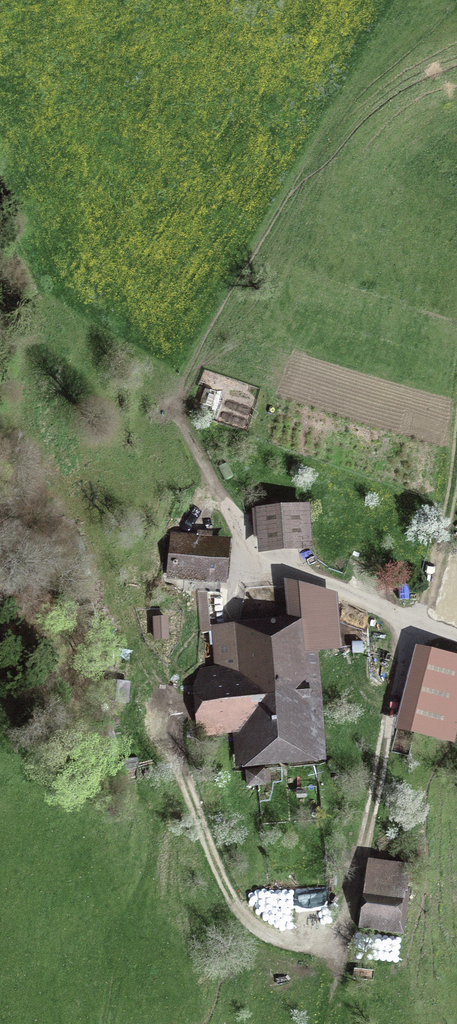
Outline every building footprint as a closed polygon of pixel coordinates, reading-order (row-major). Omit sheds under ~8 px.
[(266,508),(270,545),(306,541),(302,504),(266,508)] [(195,532),(173,531),(170,572),(183,573),(182,587),(219,589),(222,540),(209,539),(209,528),(196,527),(195,532)] [(298,617),(219,624),(223,667),(199,669),(204,727),(246,724),(248,750),(309,744),(298,617)] [(456,695),(456,661),(429,654),(411,724),(448,733),(456,695)] [(409,887),(364,879),(360,926),(402,933),(409,887)]
